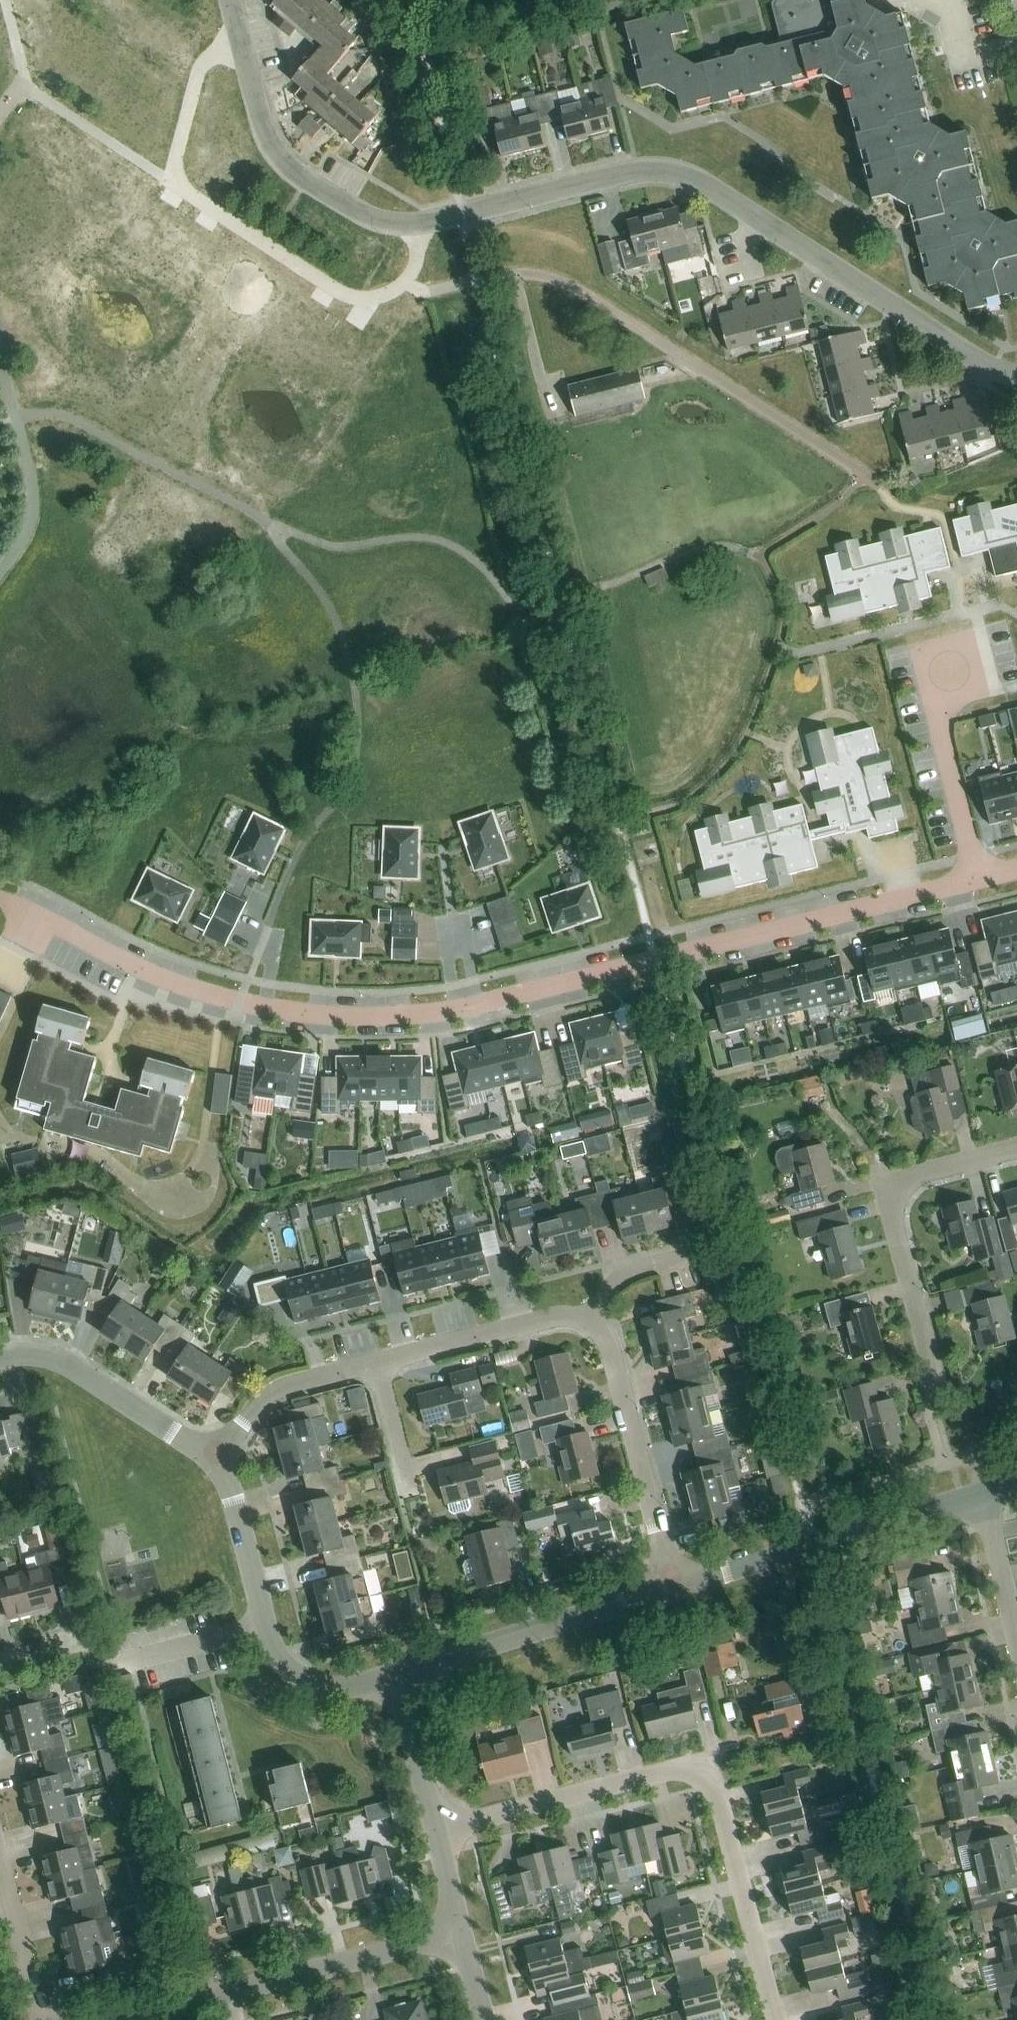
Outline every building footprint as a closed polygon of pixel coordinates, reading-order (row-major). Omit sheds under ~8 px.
[(276,27),(281,31),(308,0),(265,0),(263,2),(274,11),(277,7),(283,12),(273,24),(276,27)] [(335,9),(325,0),(308,0),(281,31),(290,39),(300,26),(312,36),(335,9)] [(1016,299),(1016,222),(1006,224),(987,213),(966,133),(950,137),(931,125),(902,14),(886,18),(867,6),(865,0),(782,0),(781,2),(772,5),(782,44),(767,48),(762,45),(738,51),(735,56),(696,66),(676,55),(672,36),(689,32),(683,10),(625,25),(642,89),(658,85),(677,97),(681,113),(825,77),(844,88),(873,200),(889,196),(908,208),(928,287),(945,283),(964,295),(968,311),(1016,299)] [(355,26),(335,9),(312,36),(323,46),(310,61),(328,76),(357,42),(348,34),(355,26)] [(377,118),(328,76),(310,61),(306,57),(296,69),(300,72),(293,80),(302,88),(295,96),(360,151),(367,143),(360,137),(377,118)] [(582,101),(590,136),(612,130),(605,105),(617,102),(611,78),(578,86),(581,101),(582,101)] [(524,94),(525,99),(528,114),(515,118),(524,152),(546,147),(539,121),(551,118),(545,94),(535,97),(533,91),(524,94)] [(545,94),(551,118),(562,115),(569,141),(590,136),(582,101),(581,101),(561,106),(557,91),(545,94)] [(512,103),(491,108),(478,111),(484,135),(496,132),(502,158),(524,152),(515,118),(512,103)] [(313,140),(322,129),(308,117),(299,128),(313,140)] [(653,216),(662,250),(666,265),(680,262),(705,255),(698,227),(684,231),(678,209),(653,216)] [(647,254),(662,250),(653,216),(628,222),(632,240),(618,243),(626,272),(650,265),(647,254)] [(606,276),(622,272),(614,241),(598,246),(606,276)] [(788,298),(774,302),(773,302),(782,337),(809,330),(799,291),(798,286),(785,289),(788,298)] [(755,344),(782,337),(773,302),(774,302),(771,292),(758,296),(761,305),(747,309),(746,309),(755,344)] [(727,351),(755,344),(746,309),(747,309),(744,299),(732,303),(734,312),(719,316),(727,351)] [(818,342),(825,369),(860,360),(857,346),(866,344),(863,331),(818,342)] [(825,369),(832,396),(867,388),(867,387),(863,373),(873,370),(869,358),(860,360),(825,369)] [(568,387),(570,394),(576,416),(646,399),(639,370),(568,387)] [(867,388),(832,396),(839,424),(874,415),(870,400),(879,397),(876,384),(867,387),(867,388)] [(955,410),(964,445),(991,438),(982,404),(967,407),(965,398),(952,401),(954,411),(955,410)] [(937,452),(964,445),(955,410),(954,411),(940,414),(938,405),(925,408),(927,417),(928,417),(937,452)] [(909,459),(937,452),(928,417),(927,417),(913,421),(911,412),(898,415),(909,459)] [(953,521),(962,557),(974,555),(973,553),(988,549),(989,551),(996,577),(1016,572),(1016,505),(953,521)] [(944,542),(940,528),(915,535),(917,544),(927,542),(928,546),(944,542)] [(825,557),(841,620),(932,598),(925,572),(940,568),(940,570),(950,568),(944,542),(928,546),(927,542),(917,544),(915,535),(825,557)] [(1007,710),(1012,728),(1016,726),(1016,708),(1007,710)] [(993,714),(986,716),(989,727),(996,725),(993,714)] [(989,727),(986,716),(978,718),(981,729),(989,727)] [(851,748),(876,741),(872,728),(848,734),(851,748)] [(784,809),(695,832),(711,895),(818,868),(815,857),(813,857),(809,841),(845,832),(846,834),(850,833),(849,831),(866,827),(869,839),(898,832),(876,741),(851,748),(848,734),(809,744),(830,827),(809,832),(806,823),(789,827),(784,809)] [(991,824),(1011,819),(1001,777),(1002,777),(1001,772),(980,778),(980,777),(978,778),(990,825),(991,824)] [(1002,777),(1001,777),(1011,819),(1016,818),(1016,773),(1002,777)] [(789,827),(806,823),(802,805),(784,809),(789,827)] [(492,814),(461,824),(476,869),(507,858),(492,814)] [(284,830),(255,816),(234,858),(263,872),(284,830)] [(418,830),(386,829),(384,876),(417,878),(418,830)] [(149,871),(134,900),(177,921),(191,892),(149,871)] [(589,885),(544,900),(554,931),(599,916),(589,885)] [(222,898),(214,915),(235,925),(244,908),(222,898)] [(490,913),(494,927),(517,919),(513,906),(490,913)] [(1004,915),(1016,962),(1016,913),(1005,916),(1005,915),(1004,915)] [(1016,962),(1004,915),(1003,915),(1003,916),(982,922),(987,941),(980,943),(973,945),(981,979),(998,974),(997,967),(1016,962)] [(234,927),(213,917),(207,928),(229,938),(234,927)] [(517,920),(494,927),(498,939),(521,931),(517,920)] [(372,924),(313,922),(312,955),(359,956),(360,943),(371,943),(372,924)] [(417,924),(393,924),(393,936),(417,937),(417,924)] [(949,929),(927,935),(938,981),(937,982),(939,986),(960,981),(960,982),(961,981),(962,989),(976,985),(967,952),(955,955),(949,929)] [(927,935),(906,940),(917,987),(937,982),(938,981),(927,935)] [(417,939),(393,938),(392,951),(416,951),(417,939)] [(906,940),(885,945),(895,987),(894,987),(895,992),(917,987),(906,940)] [(885,945),(863,950),(873,993),(875,993),(875,992),(894,987),(895,987),(885,945)] [(839,956),(817,962),(827,1004),(828,1009),(849,1003),(849,1004),(851,1003),(839,956)] [(817,962),(796,967),(806,1009),(827,1004),(817,962)] [(796,967),(775,972),(786,1014),(806,1009),(796,967)] [(775,972),(754,977),(765,1019),(786,1014),(775,972)] [(754,977),(733,982),(744,1025),(744,1024),(765,1019),(754,977)] [(733,982),(711,988),(723,1035),(725,1035),(724,1034),(746,1029),(744,1024),(744,1025),(733,982)] [(998,1003),(1016,998),(1016,986),(994,992),(998,1003)] [(11,997),(0,991),(0,1021),(11,997)] [(143,1085),(140,1095),(122,1089),(116,1111),(84,1102),(97,1058),(78,1053),(81,1044),(83,1045),(91,1018),(44,1005),(36,1033),(40,1034),(38,1042),(34,1041),(15,1109),(48,1118),(45,1130),(141,1158),(145,1146),(171,1154),(185,1107),(181,1106),(183,1099),(187,1100),(195,1071),(149,1058),(141,1085),(143,1085)] [(933,1019),(930,1007),(923,1009),(926,1020),(926,1021),(933,1019)] [(625,1067),(642,1063),(634,1029),(619,1032),(614,1013),(592,1018),(604,1064),(623,1059),(625,1067)] [(561,1047),(569,1081),(586,1077),(584,1069),(604,1064),(592,1018),(571,1024),(575,1043),(561,1047)] [(710,1033),(718,1031),(715,1019),(707,1021),(710,1033)] [(875,1021),(868,1023),(871,1034),(878,1032),(875,1021)] [(871,1034),(868,1023),(861,1024),(863,1036),(871,1034)] [(525,1085),(543,1080),(545,1088),(562,1083),(554,1050),(539,1053),(534,1034),(514,1039),(514,1038),(513,1038),(525,1085)] [(816,1047),(813,1036),(806,1038),(808,1049),(808,1050),(816,1048),(816,1047)] [(524,1085),(525,1085),(513,1038),(513,1039),(494,1044),(504,1085),(523,1081),(524,1085)] [(484,1091),(485,1091),(485,1090),(504,1085),(494,1044),(475,1049),(474,1048),(484,1091)] [(779,1045),(771,1047),(774,1058),(782,1056),(779,1045)] [(774,1058),(771,1047),(764,1048),(767,1060),(774,1058)] [(474,1048),(473,1048),(473,1049),(453,1054),(458,1074),(443,1077),(452,1111),(469,1107),(466,1095),(484,1091),(474,1048)] [(281,1051),(280,1051),(280,1052),(259,1049),(256,1069),(241,1067),(236,1102),(253,1104),(254,1097),(274,1100),(281,1051)] [(274,1100),(275,1100),(276,1095),(295,1098),(293,1110),(311,1112),(316,1078),(300,1075),(303,1055),(282,1052),(281,1051),(274,1100)] [(340,1106),(359,1106),(359,1057),(358,1057),(358,1058),(338,1058),(338,1078),(323,1078),(323,1113),(340,1113),(340,1106)] [(360,1057),(359,1057),(359,1106),(360,1106),(360,1101),(380,1101),(379,1058),(360,1058),(360,1057)] [(400,1057),(399,1057),(399,1058),(379,1058),(380,1101),(399,1101),(399,1105),(400,1105),(400,1057)] [(401,1057),(400,1057),(400,1105),(419,1106),(419,1113),(436,1113),(436,1078),(421,1078),(421,1058),(401,1058),(401,1057)] [(935,1090),(916,1095),(917,1097),(913,1098),(911,1101),(915,1114),(912,1118),(915,1129),(922,1134),(926,1132),(927,1137),(955,1129),(945,1093),(959,1089),(953,1066),(930,1072),(935,1090)] [(996,1072),(1006,1112),(1016,1109),(1016,1067),(996,1072)] [(800,1079),(805,1098),(826,1093),(822,1073),(800,1079)] [(216,1074),(211,1113),(227,1115),(232,1076),(216,1074)] [(634,1107),(636,1116),(658,1112),(657,1104),(634,1107)] [(533,1114),(536,1125),(543,1123),(540,1112),(533,1114)] [(588,1131),(615,1122),(612,1112),(585,1120),(588,1131)] [(533,1114),(525,1116),(528,1127),(536,1125),(533,1114)] [(492,1119),(495,1131),(502,1129),(499,1117),(492,1119)] [(492,1119),(484,1121),(487,1132),(495,1131),(492,1119)] [(293,1137),(313,1140),(315,1124),(295,1121),(293,1137)] [(622,1127),(587,1138),(592,1155),(627,1144),(622,1127)] [(411,1139),(404,1141),(407,1152),(414,1151),(411,1139)] [(404,1141),(396,1143),(399,1154),(407,1152),(404,1141)] [(587,1142),(565,1145),(566,1154),(588,1151),(587,1142)] [(824,1145),(797,1152),(795,1145),(781,1149),(777,1152),(776,1159),(779,1169),(783,1173),(788,1174),(798,1171),(803,1191),(790,1195),(794,1210),(825,1202),(821,1187),(834,1183),(824,1145)] [(39,1146),(14,1153),(20,1174),(45,1167),(39,1146)] [(357,1152),(341,1152),(341,1168),(357,1168),(357,1152)] [(653,1180),(656,1192),(639,1196),(649,1232),(674,1226),(668,1203),(682,1200),(675,1174),(653,1180)] [(442,1177),(445,1189),(453,1187),(450,1175),(442,1177)] [(262,1190),(263,1178),(256,1177),(254,1189),(262,1190)] [(435,1179),(438,1191),(445,1189),(442,1177),(435,1179)] [(401,1187),(393,1189),(396,1201),(404,1199),(401,1187)] [(604,1220),(618,1216),(625,1244),(637,1241),(635,1236),(649,1232),(639,1196),(623,1200),(620,1188),(598,1194),(604,1220)] [(1016,1238),(1013,1224),(1016,1223),(1016,1190),(1004,1193),(1010,1217),(998,1220),(1006,1252),(1016,1249),(1016,1240),(1016,1238)] [(562,1216),(571,1252),(597,1246),(591,1223),(604,1220),(598,1194),(575,1199),(578,1211),(562,1216)] [(987,1258),(1002,1254),(1003,1254),(994,1219),(979,1223),(974,1201),(943,1210),(949,1234),(948,1234),(952,1251),(971,1246),(975,1261),(987,1258)] [(344,1214),(341,1202),(333,1204),(336,1216),(344,1214)] [(547,1202),(510,1211),(517,1242),(541,1236),(546,1259),(571,1252),(562,1216),(554,1218),(551,1205),(547,1202)] [(290,1209),(293,1220),(301,1218),(298,1207),(290,1209)] [(4,1231),(27,1229),(26,1211),(3,1213),(4,1231)] [(767,1212),(756,1215),(759,1229),(771,1226),(767,1212)] [(832,1280),(863,1272),(850,1226),(833,1230),(829,1214),(796,1223),(801,1240),(819,1235),(832,1280)] [(478,1227),(456,1233),(468,1279),(488,1274),(490,1274),(478,1227)] [(447,1284),(468,1279),(456,1233),(455,1233),(456,1238),(437,1243),(437,1242),(436,1242),(447,1285),(447,1284)] [(413,1239),(426,1290),(446,1284),(446,1285),(447,1285),(436,1242),(436,1243),(416,1248),(414,1238),(413,1239)] [(391,1244),(404,1295),(405,1295),(426,1290),(413,1239),(391,1244)] [(120,1266),(124,1251),(109,1247),(105,1262),(120,1266)] [(29,1255),(23,1282),(37,1285),(31,1308),(33,1308),(32,1314),(55,1319),(56,1314),(65,1277),(68,1265),(52,1261),(29,1255)] [(222,1286),(239,1295),(254,1267),(236,1258),(222,1286)] [(370,1259),(348,1265),(359,1306),(379,1301),(379,1302),(381,1301),(370,1259)] [(65,1277),(55,1319),(78,1325),(80,1319),(81,1320),(88,1293),(102,1296),(108,1270),(94,1266),(84,1264),(80,1281),(65,1277)] [(348,1265),(328,1270),(327,1270),(338,1312),(339,1312),(338,1312),(359,1306),(348,1265)] [(306,1275),(317,1317),(337,1312),(338,1312),(327,1270),(306,1275)] [(306,1275),(286,1280),(285,1278),(255,1285),(261,1306),(289,1299),(295,1323),(297,1322),(317,1317),(306,1275)] [(117,1310),(102,1333),(123,1347),(144,1316),(130,1307),(137,1296),(129,1291),(132,1287),(120,1279),(105,1302),(117,1310)] [(729,1279),(714,1282),(717,1294),(731,1290),(729,1279)] [(980,1348),(1015,1339),(1004,1296),(998,1298),(994,1282),(963,1290),(967,1306),(973,1305),(980,1331),(976,1332),(980,1348)] [(697,1316),(695,1307),(691,1293),(665,1299),(668,1313),(643,1319),(649,1345),(689,1335),(685,1319),(697,1316)] [(854,1359),(884,1351),(872,1306),(857,1310),(853,1296),(824,1304),(831,1328),(844,1324),(854,1359)] [(233,1299),(223,1316),(235,1323),(245,1306),(233,1299)] [(144,1316),(123,1347),(145,1362),(158,1342),(170,1350),(184,1327),(165,1314),(158,1325),(144,1316)] [(181,1357),(169,1377),(190,1391),(211,1360),(189,1346),(196,1335),(184,1327),(170,1350),(181,1357)] [(685,1377),(711,1370),(705,1348),(693,1351),(689,1335),(649,1345),(656,1370),(681,1363),(685,1377)] [(566,1395),(577,1392),(567,1354),(537,1362),(546,1400),(535,1403),(539,1418),(570,1410),(566,1395)] [(211,1360),(190,1391),(212,1405),(225,1386),(237,1393),(251,1371),(239,1363),(231,1358),(224,1369),(211,1360)] [(482,1393),(475,1368),(451,1374),(454,1386),(419,1396),(427,1426),(468,1415),(464,1398),(482,1393)] [(688,1390),(663,1397),(669,1422),(708,1412),(705,1398),(717,1395),(711,1370),(685,1377),(688,1390)] [(874,1450),(904,1442),(893,1400),(879,1403),(873,1383),(845,1391),(853,1422),(865,1419),(874,1450)] [(354,1412),(369,1408),(364,1387),(349,1391),(354,1412)] [(275,1429),(282,1454),(318,1445),(332,1442),(325,1416),(324,1416),(320,1403),(294,1410),(298,1423),(275,1429)] [(531,1428),(526,1409),(509,1413),(514,1433),(531,1428)] [(704,1454),(731,1447),(727,1433),(715,1436),(708,1412),(669,1422),(675,1447),(701,1440),(704,1454)] [(12,1419),(3,1422),(2,1416),(0,1417),(0,1458),(12,1455),(10,1449),(39,1442),(35,1426),(28,1428),(24,1413),(12,1416),(12,1419)] [(564,1484),(599,1475),(588,1432),(576,1435),(572,1421),(541,1429),(545,1443),(557,1440),(563,1466),(559,1467),(564,1484)] [(446,1503),(449,1503),(451,1511),(454,1513),(468,1510),(471,1506),(469,1497),(487,1493),(485,1483),(504,1478),(495,1441),(471,1447),(475,1463),(439,1472),(446,1503)] [(314,1487),(340,1480),(337,1466),(325,1470),(318,1445),(282,1454),(288,1479),(311,1473),(314,1487)] [(682,1474),(689,1499),(740,1486),(735,1470),(736,1469),(731,1447),(704,1454),(708,1467),(682,1474)] [(302,1532),(338,1522),(332,1497),(344,1494),(340,1480),(314,1487),(318,1501),(295,1506),(302,1532)] [(740,1486),(689,1499),(695,1524),(721,1517),(724,1531),(759,1522),(752,1498),(743,1500),(740,1486)] [(601,1546),(616,1542),(611,1521),(598,1524),(594,1508),(556,1517),(561,1537),(573,1534),(578,1552),(581,1554),(599,1549),(601,1546)] [(465,1540),(471,1559),(466,1560),(463,1565),(466,1577),(471,1580),(476,1579),(477,1586),(514,1577),(507,1550),(520,1546),(513,1519),(497,1523),(499,1531),(465,1540)] [(334,1564),(360,1558),(355,1535),(342,1538),(338,1522),(302,1532),(308,1557),(331,1551),(334,1564)] [(24,1573),(34,1612),(60,1606),(55,1585),(66,1583),(57,1549),(35,1554),(39,1570),(24,1573)] [(401,1582),(416,1579),(409,1551),(394,1555),(401,1582)] [(315,1584),(322,1609),(370,1597),(360,1558),(334,1564),(338,1578),(315,1584)] [(9,1619),(34,1612),(24,1573),(10,1577),(6,1561),(0,1563),(0,1599),(4,1598),(9,1619)] [(916,1607),(956,1598),(950,1572),(925,1578),(922,1564),(895,1570),(900,1593),(913,1591),(916,1607)] [(370,1597),(322,1609),(328,1634),(351,1628),(354,1642),(380,1635),(370,1597)] [(962,1623),(956,1598),(916,1607),(920,1623),(908,1625),(913,1648),(939,1642),(936,1629),(962,1623)] [(709,1678),(725,1674),(723,1669),(738,1666),(732,1642),(716,1646),(718,1651),(703,1655),(709,1678)] [(969,1654),(967,1655),(957,1657),(954,1643),(908,1654),(914,1678),(932,1674),(935,1689),(975,1679),(969,1654)] [(675,1653),(679,1670),(688,1667),(687,1663),(699,1660),(695,1647),(675,1653)] [(887,1661),(868,1665),(871,1678),(890,1673),(887,1661)] [(691,1699),(706,1695),(699,1668),(684,1672),(687,1686),(657,1693),(660,1703),(642,1707),(650,1738),(698,1726),(691,1699)] [(135,1688),(131,1674),(122,1677),(125,1691),(135,1688)] [(88,1675),(63,1681),(66,1691),(90,1684),(88,1675)] [(771,1712),(754,1716),(759,1736),(782,1730),(784,1738),(807,1732),(805,1723),(816,1720),(814,1711),(811,1712),(802,1678),(765,1688),(771,1712)] [(935,1689),(938,1703),(926,1706),(932,1730),(958,1724),(955,1711),(981,1705),(975,1679),(935,1689)] [(60,1697),(53,1699),(50,1685),(26,1691),(30,1705),(3,1711),(9,1734),(46,1725),(66,1720),(60,1697)] [(587,1699),(593,1722),(565,1729),(569,1744),(568,1745),(570,1753),(572,1754),(572,1756),(589,1752),(589,1754),(601,1751),(600,1749),(617,1745),(613,1729),(628,1725),(619,1691),(587,1699)] [(211,1698),(177,1706),(185,1737),(219,1728),(211,1698)] [(524,1745),(547,1739),(541,1716),(516,1722),(520,1737),(479,1747),(488,1783),(531,1772),(524,1745)] [(953,1767),(993,1757),(987,1732),(961,1738),(958,1724),(932,1730),(937,1753),(949,1750),(953,1767)] [(46,1725),(9,1734),(15,1757),(41,1750),(45,1764),(68,1758),(65,1744),(62,1733),(49,1736),(46,1725)] [(193,1768),(227,1759),(219,1728),(185,1737),(193,1768)] [(116,1746),(104,1748),(108,1783),(121,1781),(116,1746)] [(998,1783),(993,1757),(953,1767),(957,1783),(944,1786),(952,1821),(979,1815),(973,1789),(998,1783)] [(48,1777),(22,1784),(27,1807),(65,1797),(62,1785),(74,1782),(72,1772),(68,1758),(45,1764),(48,1777)] [(235,1790),(227,1759),(193,1768),(201,1798),(235,1790)] [(301,1764),(267,1772),(277,1811),(311,1803),(301,1764)] [(767,1816),(802,1807),(797,1785),(811,1781),(807,1769),(783,1775),(786,1787),(762,1793),(767,1816)] [(209,1829),(242,1820),(235,1790),(201,1798),(209,1829)] [(70,1820),(65,1797),(27,1807),(33,1829),(60,1823),(63,1836),(87,1830),(83,1816),(70,1820)] [(808,1829),(802,1807),(767,1816),(773,1839),(798,1832),(801,1845),(825,1838),(822,1826),(808,1829)] [(679,1834),(664,1838),(660,1822),(636,1828),(645,1863),(660,1859),(665,1879),(689,1873),(679,1834)] [(971,1845),(977,1870),(1016,1860),(1011,1835),(985,1841),(982,1827),(955,1833),(959,1847),(971,1845)] [(608,1885),(624,1881),(629,1880),(626,1868),(645,1863),(636,1828),(612,1835),(616,1850),(600,1854),(608,1885)] [(67,1850),(40,1857),(46,1879),(83,1870),(96,1866),(90,1844),(87,1830),(63,1836),(67,1850)] [(188,1871),(276,1847),(272,1832),(184,1856),(188,1871)] [(371,1859),(361,1861),(357,1846),(346,1849),(359,1899),(383,1893),(380,1881),(393,1878),(386,1848),(375,1845),(371,1859)] [(563,1884),(576,1881),(586,1878),(581,1859),(571,1862),(567,1846),(543,1852),(552,1887),(560,1920),(576,1916),(569,1890),(565,1891),(563,1884)] [(832,1868),(830,1859),(827,1846),(803,1853),(806,1865),(781,1871),(787,1893),(822,1885),(819,1871),(832,1868)] [(308,1901),(332,1895),(335,1905),(359,1899),(346,1849),(335,1851),(339,1867),(326,1870),(325,1864),(300,1870),(308,1901)] [(532,1904),(529,1893),(552,1887),(543,1852),(519,1858),(523,1873),(507,1877),(515,1908),(532,1904)] [(141,1857),(127,1861),(130,1875),(145,1871),(141,1857)] [(980,1910),(1000,1905),(997,1892),(1016,1887),(1016,1863),(1016,1860),(977,1870),(981,1886),(968,1889),(973,1911),(980,1910)] [(83,1870),(46,1879),(52,1902),(78,1895),(82,1909),(105,1903),(102,1889),(96,1867),(83,1870)] [(231,1932),(256,1926),(247,1890),(246,1891),(244,1880),(240,1867),(229,1870),(235,1894),(222,1897),(231,1932)] [(247,1890),(256,1926),(279,1920),(275,1903),(287,1900),(281,1876),(268,1879),(270,1885),(256,1888),(254,1877),(244,1880),(246,1891),(247,1890)] [(845,1916),(842,1903),(839,1893),(825,1896),(822,1885),(787,1893),(793,1916),(817,1910),(820,1922),(845,1916)] [(697,1905),(681,1909),(677,1893),(646,1901),(650,1917),(662,1914),(668,1937),(703,1929),(697,1905)] [(200,1927),(218,1922),(211,1896),(193,1900),(200,1927)] [(85,1923),(59,1929),(64,1952),(102,1943),(101,1942),(114,1939),(109,1917),(105,1903),(82,1909),(85,1923)] [(980,1910),(985,1932),(998,1929),(1001,1946),(1016,1942),(1016,1916),(1010,1917),(1007,1904),(1000,1905),(980,1910)] [(854,1919),(857,1932),(876,1927),(872,1914),(854,1919)] [(807,1971),(842,1962),(838,1949),(848,1946),(846,1937),(850,1936),(847,1924),(822,1930),(825,1942),(801,1948),(807,1971)] [(709,1952),(703,1929),(668,1937),(674,1961),(709,1952)] [(102,1943),(64,1952),(70,1975),(97,1968),(100,1982),(128,1975),(124,1961),(121,1961),(116,1939),(102,1943)] [(560,1939),(526,1948),(532,1972),(588,1957),(583,1958),(581,1948),(564,1952),(560,1939)] [(1001,1946),(1005,1962),(993,1965),(998,1988),(1016,1983),(1016,1942),(1001,1946)] [(588,1957),(532,1972),(538,1996),(548,1993),(551,2005),(590,1995),(583,1970),(591,1968),(588,1957)] [(845,1976),(842,1962),(807,1971),(812,1994),(837,1988),(840,2000),(870,1992),(865,1971),(845,1976)] [(686,2009),(721,2000),(715,1976),(680,1985),(686,2009)] [(652,1980),(627,1986),(631,2001),(656,1995),(652,1980)] [(998,1988),(1003,2010),(1015,2007),(1016,2014),(1016,1983),(998,1988)] [(544,2019),(597,2019),(594,2006),(598,2005),(596,1994),(590,1995),(551,2005),(554,2017),(544,2019)] [(686,2009),(671,2013),(673,2019),(726,2019),(721,2000),(686,2009)] [(856,2017),(869,2014),(866,2001),(842,2008),(845,2019),(844,2019),(856,2019),(856,2017)] [(420,2003),(387,2012),(389,2019),(424,2019),(420,2003)]
